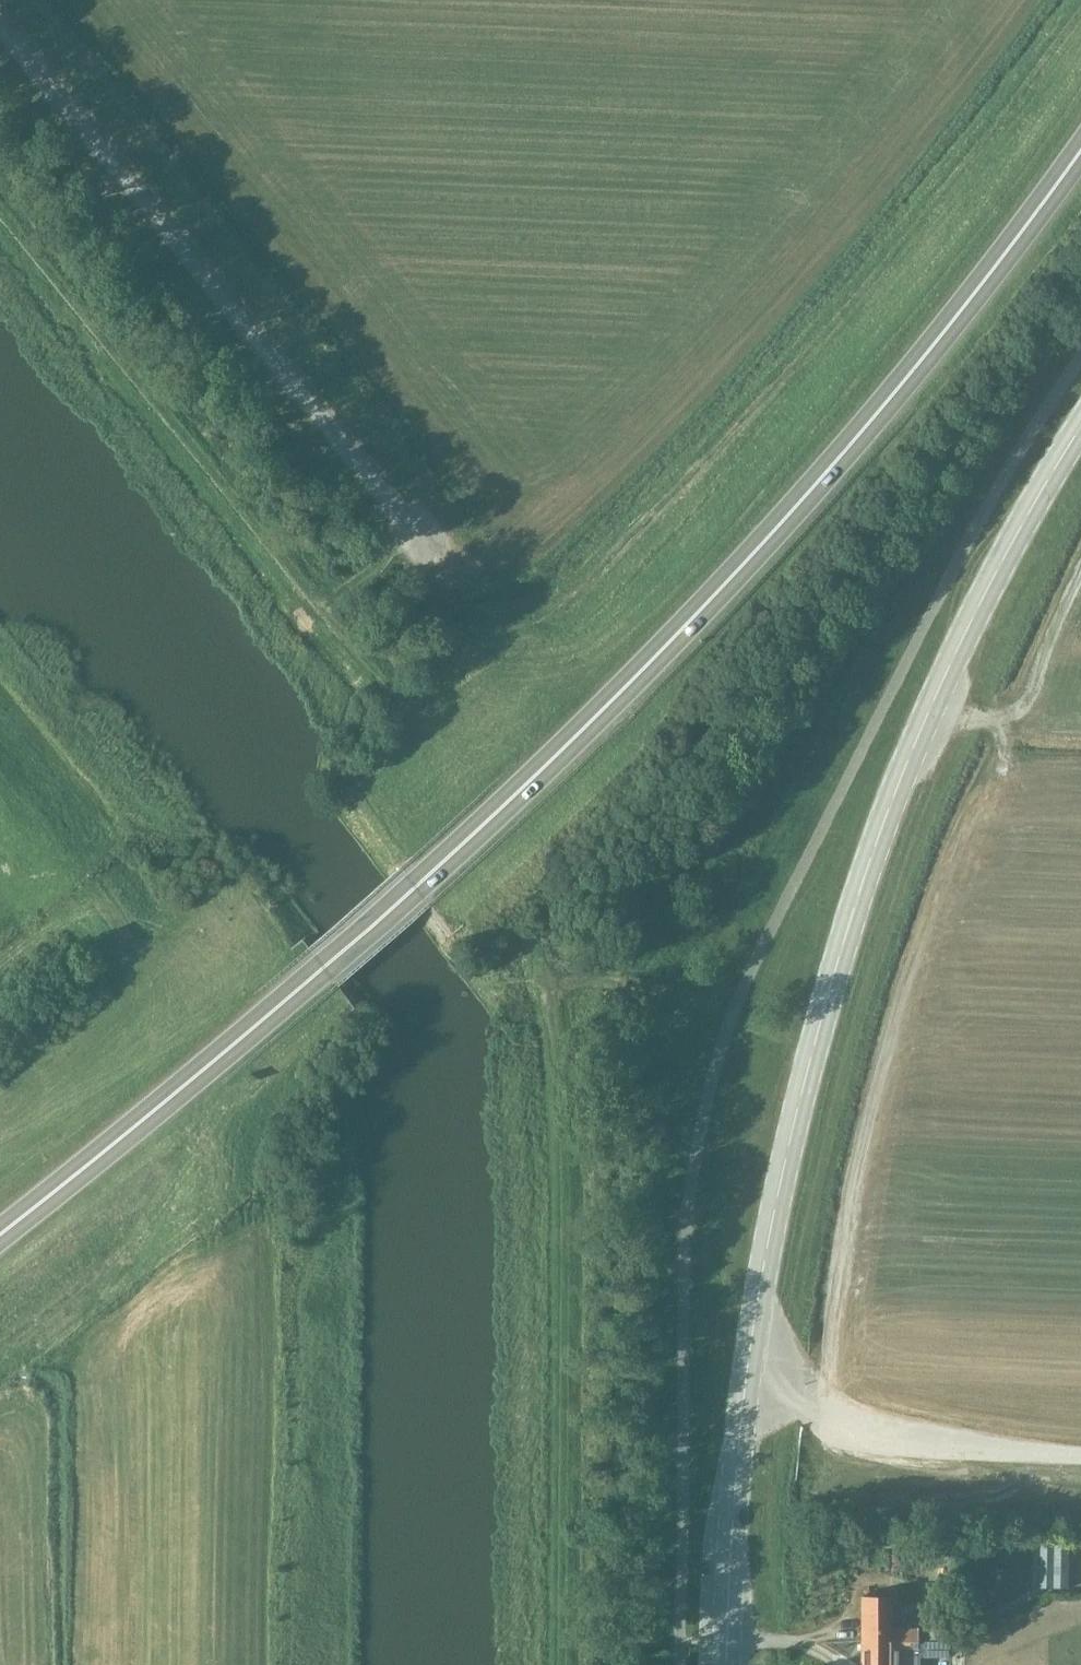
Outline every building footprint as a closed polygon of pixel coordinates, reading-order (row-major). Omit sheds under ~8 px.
[(1068,1544),(1041,1544),(1040,1587),(1068,1587),(1068,1544)] [(862,1598),(863,1642),(918,1641),(920,1641),(919,1628),(894,1628),(894,1597),(862,1598)] [(952,1606),(929,1606),(929,1639),(952,1639),(952,1606)] [(863,1642),(864,1664),(918,1664),(918,1641),(863,1642)]
